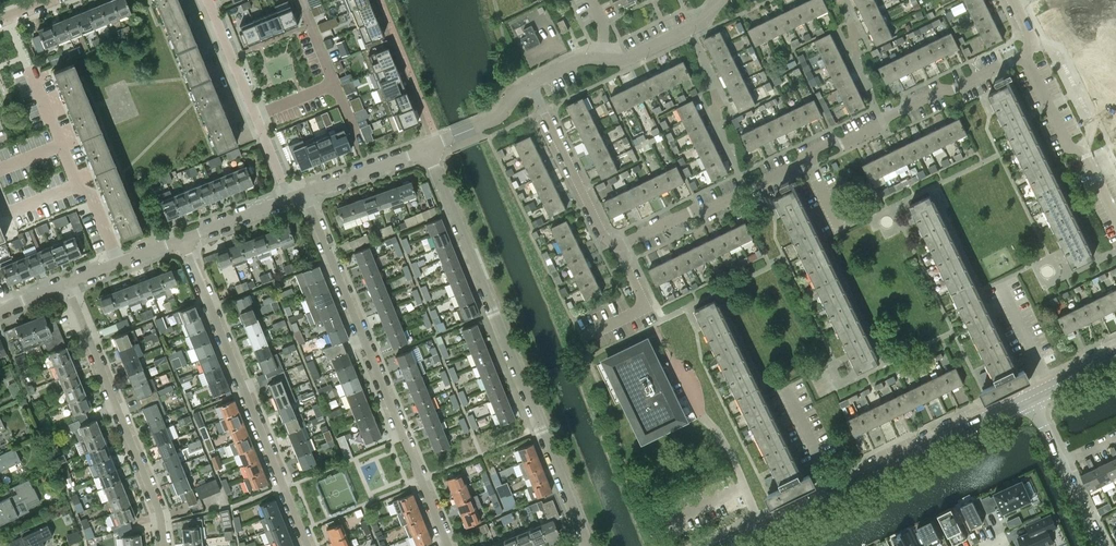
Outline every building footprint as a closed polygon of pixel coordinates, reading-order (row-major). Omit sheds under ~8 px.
[(106,23),(119,18),(111,0),(110,0),(99,5),(106,23)] [(119,18),(131,13),(126,0),(111,0),(119,18)] [(182,9),(178,0),(154,0),(162,18),(182,9)] [(287,0),(274,6),(276,11),(285,31),(298,26),(296,22),(295,20),(298,18),(295,11),(292,12),(287,0)] [(347,13),(350,11),(369,3),(368,0),(342,0),(347,13)] [(809,0),(797,6),(804,22),(816,16),(809,0)] [(816,16),(829,10),(824,0),(809,0),(816,16)] [(859,8),(875,1),(875,0),(855,0),(859,8)] [(969,10),(985,3),(984,0),(964,0),(969,10)] [(859,8),(865,20),(881,13),(875,1),(859,8)] [(369,3),(350,11),(357,27),(376,19),(369,3)] [(969,10),(975,22),(991,15),(985,3),(969,10)] [(86,10),(94,28),(106,23),(99,5),(86,10)] [(316,6),(310,8),(314,16),(320,14),(316,6)] [(804,22),(797,6),(785,12),(792,28),(804,22)] [(162,18),(168,34),(175,51),(195,42),(182,9),(162,18)] [(74,15),(82,33),(94,28),(86,10),(74,15)] [(276,11),(264,16),(273,36),(285,31),(276,11)] [(785,12),(773,18),(780,34),(792,28),(785,12)] [(865,20),(871,32),(887,25),(881,13),(865,20)] [(82,33),(74,15),(62,20),(70,38),(82,33)] [(975,22),(981,34),(997,27),(991,15),(975,22)] [(264,16),(252,21),(260,41),(273,36),(264,16)] [(773,18),(761,24),(768,39),(780,34),(773,18)] [(330,19),(318,24),(321,32),(333,27),(330,19)] [(376,19),(357,27),(366,49),(383,42),(381,37),(383,36),(376,19)] [(939,19),(932,22),(934,27),(942,23),(939,19)] [(70,38),(62,20),(50,25),(57,43),(70,38)] [(557,22),(563,33),(568,30),(563,20),(557,22)] [(252,21),(239,26),(243,33),(239,35),(243,44),(246,43),(248,46),(260,41),(252,21)] [(740,22),(735,24),(739,31),(744,29),(740,22)] [(756,45),(768,39),(761,24),(748,30),(756,45)] [(39,35),(32,38),(38,51),(43,49),(42,48),(44,47),(45,49),(46,48),(57,43),(50,25),(37,30),(39,35)] [(521,38),(526,50),(527,50),(527,49),(540,43),(540,44),(541,44),(532,25),(531,25),(532,26),(524,30),(524,29),(523,29),(527,35),(521,38)] [(893,37),(887,25),(871,32),(877,45),(893,37)] [(927,25),(919,28),(921,32),(922,33),(929,30),(927,25)] [(129,26),(123,28),(126,36),(132,34),(129,26)] [(1003,39),(997,27),(981,34),(987,47),(1003,39)] [(123,28),(117,30),(120,38),(126,36),(123,28)] [(1104,35),(1113,55),(1115,54),(1115,35),(1114,30),(1104,35)] [(710,51),(726,43),(720,31),(704,39),(710,51)] [(951,32),(939,38),(947,54),(959,48),(951,32)] [(814,41),(820,53),(836,45),(830,33),(814,41)] [(1104,35),(1093,40),(1103,60),(1113,55),(1104,35)] [(104,36),(98,38),(101,46),(107,44),(104,36)] [(903,36),(896,40),(898,44),(898,45),(905,41),(903,36)] [(101,46),(98,38),(93,40),(96,48),(101,46)] [(330,38),(324,41),(327,49),(333,46),(330,38)] [(947,54),(939,38),(927,44),(935,60),(947,54)] [(1093,40),(1083,45),(1093,65),(1103,60),(1093,40)] [(209,76),(195,42),(175,51),(189,84),(209,76)] [(366,49),(361,51),(363,57),(366,56),(372,71),(372,72),(394,63),(387,47),(385,48),(383,49),(381,44),(383,43),(383,42),(366,49)] [(890,42),(883,46),(886,50),(893,47),(890,42)] [(716,63),(732,55),(726,43),(710,51),(716,63)] [(927,44),(915,50),(923,66),(935,60),(927,44)] [(842,57),(836,45),(820,53),(826,65),(842,57)] [(1083,45),(1073,50),(1083,70),(1093,65),(1083,45)] [(79,46),(74,48),(77,56),(82,54),(79,46)] [(71,58),(77,56),(74,48),(68,50),(71,58)] [(871,52),(873,56),(880,53),(878,48),(871,52)] [(923,66),(915,50),(903,56),(911,72),(923,66)] [(52,66),(64,61),(62,53),(49,58),(52,66)] [(803,53),(798,56),(800,62),(806,59),(803,53)] [(722,75),(738,67),(732,55),(716,63),(722,75)] [(903,56),(891,62),(899,77),(911,72),(903,56)] [(848,69),(842,57),(826,65),(832,77),(848,69)] [(787,64),(789,68),(797,64),(795,59),(787,64)] [(339,60),(333,63),(337,72),(343,70),(339,60)] [(684,61),(671,67),(679,83),(691,77),(684,61)] [(899,77),(891,62),(879,68),(886,83),(899,77)] [(67,105),(87,97),(73,63),(53,72),(67,105)] [(394,63),(372,72),(372,73),(378,88),(401,79),(400,78),(398,73),(398,72),(394,63)] [(808,64),(803,67),(806,73),(811,70),(808,64)] [(773,70),(776,75),(784,71),(781,66),(773,70)] [(679,83),(671,67),(659,73),(667,89),(679,83)] [(728,87),(744,79),(738,67),(722,75),(728,87)] [(838,89),(854,81),(848,69),(832,77),(838,89)] [(659,73),(647,79),(655,95),(667,89),(659,73)] [(202,117),(223,109),(209,76),(189,84),(202,117)] [(775,85),(782,82),(780,76),(773,80),(775,85)] [(813,76),(808,79),(812,87),(817,84),(813,76)] [(1093,258),(1086,243),(1004,76),(995,81),(999,89),(989,94),(1073,267),(1093,258)] [(1091,88),(1096,99),(1115,89),(1115,88),(1111,78),(1108,80),(1102,83),(1096,85),(1091,88)] [(378,88),(376,89),(381,101),(406,91),(405,91),(402,83),(401,79),(378,88)] [(647,79),(635,85),(643,100),(655,95),(647,79)] [(728,87),(734,99),(750,91),(744,79),(728,87)] [(352,80),(342,85),(346,95),(356,90),(352,80)] [(860,93),(854,81),(838,89),(844,101),(860,93)] [(764,84),(770,97),(775,94),(769,82),(764,84)] [(635,85),(623,90),(631,106),(643,100),(635,85)] [(699,93),(696,88),(689,91),(692,96),(699,93)] [(1096,99),(1102,109),(1115,102),(1115,89),(1096,99)] [(619,112),(631,106),(623,90),(611,96),(619,112)] [(406,91),(381,101),(387,116),(388,116),(412,107),(406,91)] [(750,91),(734,99),(740,111),(756,104),(750,91)] [(860,93),(844,101),(850,113),(866,106),(860,93)] [(680,102),(687,99),(684,94),(677,97),(680,102)] [(67,105),(80,138),(101,130),(87,97),(67,105)] [(358,97),(349,101),(351,106),(360,102),(358,97)] [(567,106),(573,118),(589,110),(583,98),(567,106)] [(802,105),(809,121),(822,115),(814,99),(802,105)] [(667,109),(675,105),(672,100),(665,104),(667,109)] [(683,120),(698,112),(693,100),(677,108),(683,120)] [(612,108),(609,101),(604,103),(607,110),(612,108)] [(1102,109),(1107,120),(1115,115),(1115,102),(1102,109)] [(790,111),(797,127),(809,121),(802,105),(790,111)] [(655,114),(662,111),(660,106),(653,109),(655,114)] [(387,116),(386,116),(393,132),(418,122),(412,107),(388,116),(387,116)] [(223,109),(202,117),(216,151),(236,143),(223,109)] [(829,109),(824,111),(831,125),(836,123),(829,109)] [(595,122),(589,110),(573,118),(579,130),(595,122)] [(778,117),(785,133),(797,127),(790,111),(778,117)] [(683,120),(688,131),(704,124),(698,112),(683,120)] [(619,121),(615,113),(610,115),(614,123),(619,121)] [(1107,120),(1112,131),(1115,128),(1115,115),(1107,120)] [(766,123),(773,139),(785,133),(778,117),(766,123)] [(959,118),(947,124),(955,140),(967,134),(959,118)] [(365,119),(357,122),(360,128),(368,125),(365,119)] [(665,120),(660,122),(663,129),(668,127),(665,120)] [(601,134),(595,122),(579,130),(585,142),(601,134)] [(754,129),(761,144),(773,139),(766,123),(754,129)] [(329,134),(329,135),(337,155),(351,149),(350,146),(353,145),(345,124),(334,129),(335,132),(329,134)] [(704,124),(688,131),(695,144),(710,136),(704,124)] [(955,140),(947,124),(935,130),(943,146),(955,140)] [(653,136),(660,132),(658,127),(651,130),(653,136)] [(761,144),(754,129),(741,135),(749,150),(761,144)] [(101,130),(80,138),(94,171),(114,163),(101,130)] [(935,130),(923,136),(931,152),(943,146),(935,130)] [(328,131),(315,137),(325,160),(337,155),(329,135),(329,134),(328,131)] [(671,132),(666,134),(669,141),(674,139),(671,132)] [(373,139),(370,133),(363,136),(366,142),(373,139)] [(591,154),(606,146),(601,134),(585,142),(591,154)] [(637,138),(639,143),(646,139),(644,134),(637,138)] [(521,156),(537,148),(531,136),(515,143),(521,156)] [(630,143),(626,136),(621,138),(625,146),(630,143)] [(695,144),(700,156),(716,148),(710,136),(695,144)] [(923,136),(911,142),(919,158),(931,152),(923,136)] [(303,142),(302,142),(312,165),(325,160),(315,137),(303,142)] [(302,140),(288,146),(292,156),(294,155),(300,170),(312,165),(302,142),(303,142),(302,140)] [(907,163),(919,158),(911,142),(899,148),(907,163)] [(612,158),(606,146),(591,154),(596,166),(612,158)] [(241,156),(238,148),(226,153),(229,161),(241,156)] [(527,168),(543,160),(537,148),(521,156),(527,168)] [(700,156),(706,168),(722,160),(716,148),(700,156)] [(899,148),(887,153),(895,169),(907,163),(899,148)] [(502,149),(497,151),(500,158),(505,156),(502,149)] [(956,161),(963,157),(961,152),(954,156),(956,161)] [(883,175),(895,169),(887,153),(875,159),(883,175)] [(213,158),(216,166),(221,164),(218,156),(213,158)] [(216,166),(213,158),(208,160),(211,168),(216,166)] [(612,158),(596,166),(602,178),(618,171),(612,158)] [(948,158),(941,161),(944,167),(950,164),(951,163),(948,158)] [(870,181),(883,175),(875,159),(863,165),(870,181)] [(533,180),(548,172),(543,160),(527,168),(533,180)] [(728,173),(722,160),(706,168),(712,180),(728,173)] [(94,171),(108,205),(128,196),(114,163),(94,171)] [(935,164),(928,167),(931,173),(931,174),(938,170),(935,164)] [(194,166),(189,168),(192,176),(198,174),(194,166)] [(233,171),(241,190),(253,184),(249,175),(251,174),(248,167),(246,167),(245,166),(233,171)] [(665,172),(672,188),(685,182),(677,166),(665,172)] [(682,169),(686,176),(691,174),(687,166),(682,169)] [(187,178),(192,176),(189,168),(184,170),(187,178)] [(924,169),(916,173),(919,179),(926,175),(924,169)] [(628,170),(621,173),(623,178),(630,175),(628,170)] [(233,171),(221,176),(229,195),(241,190),(233,171)] [(538,192),(554,184),(548,172),(533,180),(538,192)] [(672,188),(665,172),(652,178),(660,194),(672,188)] [(163,175),(166,183),(172,181),(169,173),(163,175)] [(161,185),(166,183),(163,175),(158,177),(161,185)] [(229,195),(221,176),(209,181),(216,200),(229,195)] [(618,181),(616,176),(609,179),(611,184),(618,181)] [(660,194),(652,178),(641,184),(648,199),(660,194)] [(150,180),(144,183),(148,191),(153,188),(150,180)] [(694,180),(689,183),(693,190),(698,187),(694,180)] [(209,181),(197,186),(204,205),(216,200),(209,181)] [(403,185),(398,186),(404,203),(416,199),(415,196),(410,182),(409,183),(407,181),(403,182),(403,185)] [(604,181),(596,185),(599,190),(601,189),(606,186),(604,181)] [(878,362),(815,232),(794,189),(792,185),(790,181),(781,185),(781,186),(781,185),(783,189),(783,190),(785,193),(774,199),(858,372),(878,362)] [(893,186),(896,190),(903,187),(900,182),(893,186)] [(544,204),(560,196),(554,184),(538,192),(544,204)] [(628,189),(636,205),(648,199),(641,184),(628,189)] [(204,205),(197,186),(184,191),(192,210),(204,205)] [(398,186),(386,191),(390,205),(392,209),(404,205),(404,203),(398,186)] [(881,191),(884,196),(891,193),(888,188),(881,191)] [(617,195),(624,211),(636,205),(628,189),(617,195)] [(169,190),(157,195),(159,201),(165,214),(167,220),(180,215),(172,196),(169,190)] [(184,191),(172,196),(180,215),(192,210),(184,191)] [(390,205),(386,191),(373,195),(378,209),(390,205)] [(361,199),(367,215),(374,213),(373,211),(378,209),(373,195),(369,197),(367,195),(362,196),(361,199)] [(624,211),(617,195),(604,201),(612,217),(624,211)] [(983,389),(984,390),(980,391),(985,402),(989,400),(989,401),(1029,381),(1024,370),(1016,373),(930,195),(910,205),(990,370),(987,371),(987,370),(979,374),(986,388),(983,389)] [(142,230),(128,196),(108,205),(122,238),(142,230)] [(560,196),(544,204),(550,216),(566,208),(560,196)] [(349,203),(355,220),(356,222),(361,219),(360,217),(367,215),(361,199),(349,203)] [(355,220),(349,203),(344,205),(342,203),(338,205),(337,208),(339,214),(335,215),(339,226),(355,220)] [(421,212),(409,217),(412,225),(424,220),(421,212)] [(68,223),(65,215),(53,220),(56,228),(68,223)] [(412,225),(409,217),(403,219),(406,227),(412,225)] [(426,224),(430,236),(431,236),(445,230),(440,218),(426,224)] [(557,240),(573,232),(567,220),(551,228),(557,240)] [(733,228),(741,244),(753,238),(746,222),(733,228)] [(41,225),(44,233),(49,231),(46,223),(41,225)] [(44,233),(41,225),(35,227),(38,235),(44,233)] [(385,227),(388,234),(393,232),(390,225),(385,227)] [(280,244),(282,249),(295,244),(293,239),(288,226),(275,230),(280,244)] [(388,234),(385,227),(379,229),(382,236),(388,234)] [(733,228),(721,234),(729,250),(741,244),(733,228)] [(280,244),(275,230),(263,235),(269,250),(276,248),(275,246),(280,244)] [(435,248),(450,242),(445,230),(431,236),(435,248)] [(563,252),(579,244),(573,232),(557,240),(563,252)] [(366,234),(361,237),(364,244),(369,242),(366,234)] [(729,250),(721,234),(709,240),(717,256),(729,250)] [(263,235),(251,239),(256,253),(259,259),(271,254),(269,250),(263,235)] [(18,239),(21,246),(26,244),(23,236),(19,238),(18,239)] [(75,238),(74,236),(61,241),(69,260),(82,255),(78,245),(79,244),(76,237),(75,238)] [(364,244),(361,237),(349,242),(351,249),(364,244)] [(21,246),(18,239),(12,241),(15,248),(21,246)] [(256,253),(251,239),(239,244),(244,257),(256,253)] [(709,240),(697,246),(705,262),(717,256),(709,240)] [(69,260),(61,241),(49,246),(57,265),(69,260)] [(440,259),(455,254),(450,242),(435,248),(440,259)] [(239,244),(227,248),(232,262),(234,266),(246,262),(244,257),(239,244)] [(569,264),(585,256),(579,244),(563,252),(569,264)] [(57,265),(49,246),(37,251),(45,270),(57,265)] [(705,262),(697,246),(685,252),(693,267),(705,262)] [(373,259),(368,247),(354,253),(359,265),(373,259)] [(232,262),(227,248),(215,253),(220,267),(232,262)] [(547,250),(543,253),(546,260),(551,257),(547,250)] [(45,270),(37,251),(25,256),(32,275),(45,270)] [(685,252),(673,257),(681,273),(693,267),(685,252)] [(445,271),(459,265),(455,254),(440,259),(445,271)] [(32,275),(25,256),(13,261),(20,280),(32,275)] [(575,276),(591,268),(585,256),(569,264),(575,276)] [(673,257),(661,263),(669,279),(681,273),(673,257)] [(739,261),(741,266),(748,262),(746,257),(739,261)] [(373,259),(359,265),(363,277),(378,271),(373,259)] [(13,261),(0,266),(0,265),(0,282),(6,280),(8,285),(20,280),(13,261)] [(288,264),(291,272),(297,269),(294,262),(288,264)] [(731,271),(737,267),(735,262),(728,266),(731,271)] [(553,263),(548,266),(552,273),(557,270),(553,263)] [(656,285),(669,279),(661,263),(649,269),(656,285)] [(291,272),(288,264),(283,266),(285,274),(291,272)] [(300,287),(324,278),(319,265),(295,275),(300,287)] [(450,283),(464,277),(459,265),(445,271),(450,283)] [(596,280),(591,268),(575,276),(581,288),(596,280)] [(723,268),(716,272),(719,277),(726,273),(723,268)] [(158,275),(164,288),(169,286),(170,288),(176,286),(176,284),(171,270),(158,275)] [(368,288),(383,283),(378,271),(363,277),(368,288)] [(264,274),(267,281),(273,279),(270,272),(264,274)] [(1108,278),(1105,273),(1098,277),(1101,282),(1108,278)] [(267,281),(264,274),(259,276),(262,283),(267,281)] [(164,288),(158,275),(146,279),(153,297),(154,297),(153,295),(159,292),(158,290),(164,288)] [(559,275),(554,277),(558,284),(562,282),(559,275)] [(153,297),(146,279),(144,277),(140,279),(139,282),(134,284),(142,304),(146,303),(147,300),(153,297)] [(454,295),(469,289),(464,277),(450,283),(454,295)] [(324,278),(300,287),(305,299),(329,290),(324,278)] [(596,280),(581,288),(587,300),(603,292),(596,280)] [(240,283),(243,291),(249,289),(246,281),(240,283)] [(243,291),(240,283),(235,286),(238,293),(243,291)] [(373,300),(387,295),(383,283),(368,288),(373,300)] [(142,304),(134,284),(130,286),(127,284),(123,286),(122,289),(129,306),(141,302),(142,304)] [(565,286),(560,289),(564,296),(568,294),(565,286)] [(129,306),(122,289),(120,287),(116,288),(115,291),(110,293),(116,307),(121,305),(122,307),(128,304),(129,307),(129,306)] [(459,307),(474,301),(469,289),(454,295),(459,307)] [(1106,294),(1114,310),(1115,309),(1115,289),(1106,294)] [(329,290),(305,299),(310,311),(334,302),(329,290)] [(103,312),(116,307),(110,293),(98,298),(103,312)] [(233,300),(238,313),(252,307),(247,294),(233,300)] [(1114,310),(1106,294),(1094,300),(1102,316),(1114,310)] [(378,312),(392,306),(387,295),(373,300),(378,312)] [(1052,305),(1059,302),(1056,297),(1049,301),(1052,305)] [(174,299),(169,301),(172,309),(177,306),(174,299)] [(737,396),(744,410),(751,425),(758,439),(765,453),(772,468),(776,475),(772,476),(771,475),(765,478),(772,492),(769,494),(766,496),(771,507),(774,505),(775,506),(815,486),(809,474),(802,478),(799,473),(792,458),(785,444),(778,429),(771,415),(764,401),(757,386),(750,371),(743,357),(736,343),(729,329),(722,314),(715,300),(695,310),(702,324),(709,338),(716,353),(723,367),(730,381),(737,396)] [(1094,300),(1082,306),(1090,322),(1102,316),(1094,300)] [(172,309),(169,301),(163,304),(166,311),(172,309)] [(474,301),(459,307),(456,308),(460,320),(479,313),(474,301)] [(334,302),(310,311),(315,323),(322,321),(339,314),(334,302)] [(179,311),(173,313),(178,325),(184,323),(200,317),(195,304),(179,311)] [(383,324),(397,318),(392,306),(378,312),(383,324)] [(1082,306),(1070,312),(1078,328),(1090,322),(1082,306)] [(238,313),(243,325),(257,319),(252,307),(238,313)] [(150,309),(145,311),(148,319),(153,316),(150,309)] [(148,319),(145,311),(139,313),(142,321),(148,319)] [(1066,334),(1078,328),(1070,312),(1058,318),(1066,334)] [(322,321),(327,333),(344,326),(339,314),(322,321)] [(43,315),(30,321),(39,345),(44,343),(48,350),(65,344),(55,321),(47,324),(43,315)] [(205,329),(200,317),(184,323),(188,335),(205,329)] [(402,330),(397,318),(383,324),(387,336),(402,330)] [(126,319),(121,321),(123,328),(129,326),(126,319)] [(243,325),(248,337),(262,331),(257,319),(243,325)] [(13,355),(39,345),(30,321),(3,332),(13,355)] [(118,330),(123,328),(121,321),(115,323),(118,330)] [(461,330),(466,342),(481,336),(476,324),(461,330)] [(325,354),(343,347),(341,341),(349,338),(344,326),(327,333),(332,345),(323,349),(325,354)] [(118,350),(138,342),(133,329),(113,337),(118,350)] [(193,347),(210,341),(205,329),(188,335),(193,347)] [(407,342),(402,330),(387,336),(392,348),(407,342)] [(248,337),(253,349),(267,343),(262,331),(248,337)] [(149,334),(152,339),(153,343),(159,340),(155,332),(149,334)] [(295,335),(299,344),(305,342),(301,333),(295,335)] [(466,342),(471,353),(485,348),(481,336),(466,342)] [(442,340),(437,342),(438,345),(441,352),(446,350),(443,343),(442,340)] [(193,347),(187,350),(192,362),(198,360),(215,353),(210,341),(193,347)] [(622,353),(606,361),(618,386),(621,394),(624,400),(644,440),(683,421),(683,420),(685,420),(676,400),(674,396),(667,381),(665,378),(663,372),(660,368),(647,341),(635,347),(622,353)] [(138,342),(118,350),(123,362),(137,356),(143,354),(138,342)] [(253,349),(258,361),(272,355),(267,343),(253,349)] [(49,353),(54,366),(71,359),(66,347),(49,353)] [(335,371),(352,364),(347,351),(345,352),(343,347),(325,354),(327,359),(330,358),(335,371)] [(471,353),(476,365),(490,359),(485,348),(471,353)] [(415,362),(410,350),(396,356),(401,368),(415,362)] [(177,357),(175,352),(169,354),(171,359),(172,359),(176,369),(182,366),(178,356),(177,357)] [(203,372),(220,365),(215,353),(198,360),(203,372)] [(265,373),(267,378),(284,371),(277,353),(272,355),(258,361),(263,374),(265,373)] [(137,356),(123,362),(128,374),(142,368),(137,356)] [(930,358),(923,362),(925,367),(932,363),(930,358)] [(71,359),(54,366),(59,378),(76,371),(71,359)] [(476,365),(481,377),(495,371),(490,359),(476,365)] [(415,362),(401,368),(405,380),(420,374),(425,372),(420,360),(415,362)] [(340,383),(357,376),(352,364),(335,371),(340,383)] [(203,372),(198,374),(202,386),(208,384),(225,377),(220,365),(203,372)] [(956,367),(943,373),(951,389),(963,383),(956,367)] [(142,368),(128,374),(133,386),(147,380),(142,368)] [(59,378),(64,390),(81,383),(76,371),(59,378)] [(284,371),(267,378),(269,383),(267,384),(272,396),(286,390),(291,389),(284,371)] [(481,377),(486,389),(500,383),(495,371),(481,377)] [(951,389),(943,373),(931,379),(939,395),(951,389)] [(420,374),(405,380),(410,392),(425,386),(420,374)] [(345,395),(362,388),(357,376),(340,383),(345,395)] [(894,376),(887,380),(889,384),(896,381),(894,376)] [(225,377),(208,384),(213,396),(230,390),(225,377)] [(138,399),(140,398),(142,403),(153,398),(159,396),(156,391),(157,390),(152,378),(147,380),(133,386),(138,399)] [(931,379),(919,385),(927,401),(939,395),(931,379)] [(882,382),(875,385),(877,390),(884,387),(882,382)] [(64,390),(69,402),(86,395),(81,383),(64,390)] [(486,389),(490,401),(505,395),(500,383),(486,389)] [(927,401),(919,385),(907,391),(915,407),(927,401)] [(425,386),(410,392),(415,404),(429,398),(425,386)] [(350,407),(367,400),(362,388),(345,395),(350,407)] [(291,389),(286,390),(272,396),(277,408),(291,403),(296,401),(291,389)] [(907,391),(895,397),(903,413),(915,407),(907,391)] [(91,408),(86,395),(69,402),(74,414),(64,418),(67,424),(68,424),(87,416),(84,410),(91,408)] [(490,401),(495,413),(510,407),(505,395),(490,401)] [(144,408),(142,409),(147,421),(161,416),(166,414),(159,396),(153,398),(155,404),(144,408)] [(903,413),(895,397),(883,403),(891,419),(903,413)] [(153,398),(142,403),(144,408),(155,404),(153,398)] [(420,416),(434,410),(429,398),(415,404),(420,416)] [(847,399),(839,403),(842,407),(849,404),(847,399)] [(224,418),(239,412),(234,400),(219,406),(224,418)] [(355,419),(372,412),(367,400),(350,407),(355,419)] [(296,415),(291,403),(277,408),(282,421),(296,415)] [(883,403),(871,409),(879,424),(891,419),(883,403)] [(514,419),(510,407),(495,413),(500,425),(514,419)] [(871,409),(859,414),(867,430),(879,424),(871,409)] [(434,410),(420,416),(425,428),(439,422),(434,410)] [(199,411),(193,414),(194,416),(197,422),(202,420),(199,411)] [(224,418),(219,420),(224,432),(229,430),(243,424),(239,412),(224,418)] [(360,431),(377,424),(372,412),(355,419),(360,431)] [(301,413),(296,415),(282,421),(287,433),(301,427),(306,425),(301,413)] [(855,436),(867,430),(859,414),(847,420),(855,436)] [(80,441),(101,432),(96,420),(89,422),(87,416),(68,424),(71,431),(74,429),(79,441),(80,441)] [(147,421),(152,433),(166,428),(161,416),(147,421)] [(444,434),(444,433),(439,422),(425,428),(429,439),(444,434)] [(248,436),(243,424),(229,430),(234,441),(248,436)] [(377,424),(360,431),(365,444),(382,437),(377,424)] [(292,445),(306,439),(301,427),(287,433),(292,445)] [(157,445),(171,440),(166,428),(152,433),(157,445)] [(85,453),(89,451),(106,444),(101,432),(80,441),(85,453)] [(449,446),(444,434),(429,439),(434,451),(449,446)] [(345,440),(343,435),(337,438),(340,447),(347,445),(345,440)] [(248,436),(234,441),(229,443),(234,455),(239,453),(253,447),(248,436)] [(311,451),(306,439),(292,445),(297,457),(311,451)] [(162,457),(176,452),(171,440),(157,445),(162,457)] [(89,451),(94,463),(111,457),(106,444),(89,451)] [(517,449),(522,462),(537,456),(532,444),(517,449)] [(243,465),(258,459),(253,447),(239,453),(243,465)] [(21,462),(14,448),(0,455),(0,472),(21,462)] [(311,451),(297,457),(302,469),(316,464),(311,451)] [(167,470),(181,464),(176,452),(162,457),(164,462),(162,464),(164,469),(167,470)] [(63,454),(55,458),(58,464),(66,461),(63,454)] [(522,462),(518,463),(523,475),(541,468),(537,456),(522,462)] [(94,463),(99,476),(116,469),(111,457),(94,463)] [(1115,479),(1115,458),(1114,459),(1105,464),(1113,480),(1115,479)] [(248,477),(263,471),(258,459),(243,465),(248,477)] [(1088,465),(1091,470),(1093,469),(1101,486),(1113,480),(1105,464),(1095,468),(1093,463),(1088,465)] [(172,482),(186,476),(181,464),(167,470),(172,482)] [(546,479),(541,468),(523,475),(525,479),(529,478),(532,485),(546,479)] [(99,476),(104,488),(120,481),(116,469),(99,476)] [(1089,492),(1101,486),(1093,469),(1091,470),(1081,475),(1089,492)] [(263,471),(248,477),(243,479),(248,491),(260,486),(266,484),(268,483),(263,471)] [(465,486),(465,485),(460,473),(446,479),(451,491),(465,486)] [(186,476),(172,482),(177,494),(183,492),(189,506),(197,502),(191,488),(186,476)] [(198,482),(195,483),(196,486),(200,485),(205,483),(206,483),(204,478),(198,481),(198,482)] [(215,493),(220,491),(215,479),(210,481),(215,493)] [(532,485),(527,487),(531,499),(537,497),(551,492),(546,479),(532,485)] [(28,511),(27,509),(40,503),(29,480),(14,487),(17,493),(0,502),(0,524),(28,511)] [(104,488),(109,500),(125,493),(120,481),(104,488)] [(206,483),(205,483),(210,495),(215,493),(210,481),(206,483)] [(989,495),(981,499),(988,513),(996,509),(994,505),(999,503),(1003,512),(1031,500),(1022,481),(994,493),(995,495),(990,497),(989,495)] [(200,485),(205,497),(210,495),(205,483),(200,485)] [(205,497),(200,485),(196,486),(194,487),(199,499),(205,497)] [(465,486),(451,491),(456,503),(470,497),(465,486)] [(130,505),(125,493),(109,500),(114,512),(130,505)] [(397,514),(417,506),(412,494),(392,502),(397,514)] [(470,497),(456,503),(460,515),(475,509),(482,506),(477,495),(477,494),(470,497)] [(260,505),(265,517),(279,511),(274,499),(260,505)] [(530,505),(534,512),(539,510),(539,509),(542,508),(548,522),(539,525),(545,540),(558,535),(552,521),(559,518),(552,500),(542,504),(541,500),(536,502),(530,505)] [(972,501),(960,506),(965,515),(965,516),(966,519),(967,519),(971,528),(983,522),(972,501)] [(503,505),(506,511),(514,507),(511,502),(508,503),(503,505)] [(113,512),(109,514),(114,525),(112,526),(114,532),(117,531),(118,531),(131,528),(129,520),(135,517),(130,505),(114,512),(113,512)] [(534,512),(530,505),(525,507),(528,514),(534,512)] [(401,526),(404,525),(422,518),(417,506),(397,514),(401,526)] [(951,507),(937,514),(938,515),(953,545),(954,545),(953,543),(964,538),(965,539),(967,539),(951,508),(951,507)] [(222,525),(231,524),(228,509),(219,511),(222,525)] [(480,521),(475,509),(460,515),(465,527),(480,521)] [(284,523),(279,511),(265,517),(260,519),(264,531),(265,531),(270,529),(284,523)] [(511,513),(505,515),(508,523),(514,520),(511,513)] [(503,525),(508,523),(505,515),(500,518),(503,525)] [(1051,515),(1027,526),(1030,532),(1018,538),(1022,545),(1046,545),(1053,543),(1048,532),(1057,528),(1051,515)] [(409,537),(412,535),(426,529),(422,518),(404,525),(409,537)] [(1007,521),(1009,527),(1018,524),(1015,518),(1007,521)] [(183,541),(201,539),(199,526),(202,526),(201,519),(187,520),(188,527),(181,528),(183,541)] [(326,523),(328,528),(335,525),(333,520),(326,523)] [(931,521),(917,527),(927,545),(940,539),(931,521)] [(270,529),(265,531),(269,543),(270,543),(274,541),(289,535),(284,523),(270,529)] [(331,541),(345,535),(341,523),(326,529),(331,541)] [(486,523),(480,526),(483,533),(489,531),(486,523)] [(8,545),(44,545),(45,545),(42,541),(53,535),(47,524),(31,532),(29,528),(21,532),(23,536),(22,536),(21,536),(12,540),(12,541),(9,543),(10,545),(8,545)] [(545,540),(539,525),(527,531),(533,545),(545,540)] [(478,535),(483,533),(480,526),(475,528),(478,535)] [(123,545),(141,545),(140,534),(133,535),(131,528),(117,531),(119,538),(122,537),(123,545)] [(416,545),(420,545),(431,541),(426,529),(412,535),(416,545)] [(897,545),(917,545),(908,529),(908,530),(908,531),(901,534),(901,533),(897,535),(897,536),(893,538),(897,545)] [(533,545),(527,531),(514,536),(518,545),(532,545),(533,545)] [(289,535),(274,541),(270,543),(271,545),(293,545),(289,535)] [(345,535),(331,541),(333,545),(350,545),(345,535)] [(503,545),(518,545),(514,536),(501,541),(503,545)]
